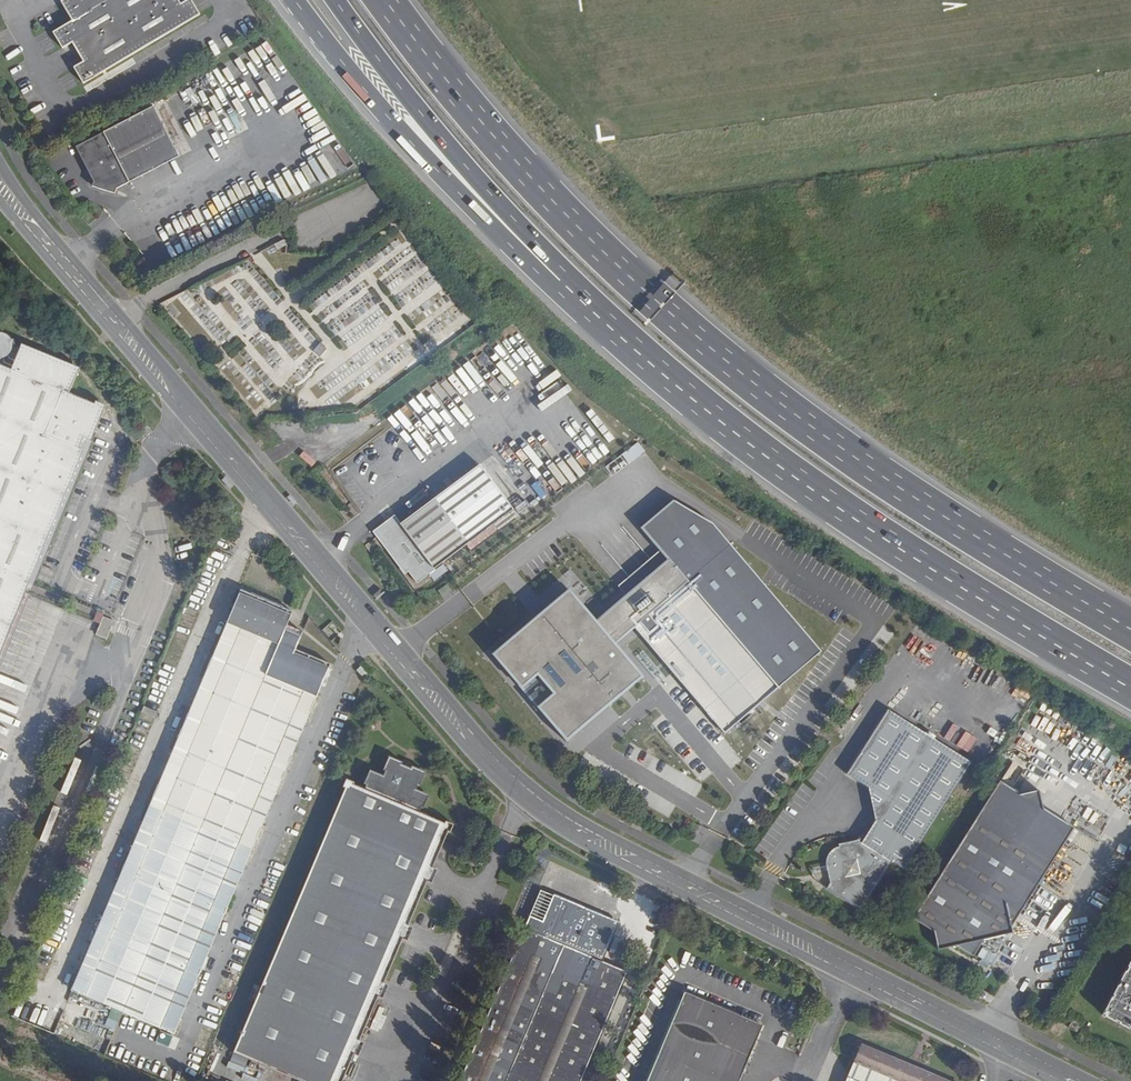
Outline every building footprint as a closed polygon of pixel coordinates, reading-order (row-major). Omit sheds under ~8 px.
[(71,1),(63,6),(74,26),(55,36),(64,52),(74,46),(85,65),(75,71),(83,84),(197,19),(190,5),(180,10),(174,0),(71,0),(71,1)] [(173,155),(148,105),(74,145),(91,181),(90,186),(111,191),(113,185),(173,155)] [(90,439),(101,412),(105,404),(95,401),(94,404),(68,393),(78,368),(21,345),(11,370),(0,366),(0,649),(26,587),(84,451),(78,449),(84,437),(90,439)] [(94,441),(90,439),(84,437),(78,449),(84,451),(26,587),(32,590),(94,441)] [(509,512),(475,469),(440,496),(399,527),(391,518),(371,533),(402,576),(406,573),(414,585),(509,512)] [(666,558),(597,620),(568,588),(487,654),(567,741),(643,676),(616,643),(635,625),(724,734),(823,654),(714,525),(673,500),(641,527),(666,558)] [(286,625),(291,613),(238,591),(147,805),(148,806),(200,828),(286,625)] [(118,621),(104,616),(97,633),(108,637),(113,626),(116,627),(118,621)] [(200,828),(248,848),(326,663),(295,650),(303,632),(286,625),(200,828)] [(972,769),(890,713),(848,776),(870,793),(876,824),(863,844),(863,845),(842,849),(836,852),(833,854),(830,858),(828,861),(827,865),(827,869),(827,873),(829,878),(830,881),(830,884),(830,887),(829,892),(861,914),(893,866),(904,874),(972,769)] [(955,745),(967,753),(976,739),(965,731),(955,745)] [(232,1052),(301,1080),(342,1080),(352,1057),(357,1060),(364,1043),(359,1040),(376,1000),(381,1001),(387,985),(383,984),(400,943),(405,945),(412,927),(407,925),(424,885),(425,883),(430,885),(436,870),(431,867),(442,843),(446,832),(449,833),(452,825),(443,821),(442,824),(416,813),(419,807),(422,808),(427,796),(412,789),(414,784),(418,785),(424,772),(409,766),(408,769),(398,765),(399,762),(386,756),(380,769),(384,771),(382,777),(367,771),(362,783),(366,784),(363,791),(351,786),(352,783),(343,779),(340,787),(343,788),(232,1052)] [(1074,834),(1042,815),(1020,802),(999,789),(913,927),(935,940),(953,951),(970,961),(980,946),(1010,940),(1011,937),(1010,933),(1074,834)] [(1020,802),(1042,815),(1038,799),(1020,802)] [(200,828),(148,806),(66,1001),(118,1023),(200,828)] [(167,1044),(249,849),(248,848),(200,828),(118,1023),(167,1044)] [(539,891),(459,1080),(579,1080),(624,974),(601,964),(617,924),(539,891)] [(938,956),(953,951),(935,940),(938,956)] [(976,956),(988,963),(994,953),(982,946),(976,956)] [(1105,1020),(1130,1034),(1130,972),(1105,1020)] [(764,1026),(683,993),(646,1080),(741,1080),(764,1026)] [(1080,1026),(1072,1022),(1068,1028),(1076,1033),(1080,1026)] [(862,1047),(848,1080),(942,1080),(862,1047)]
